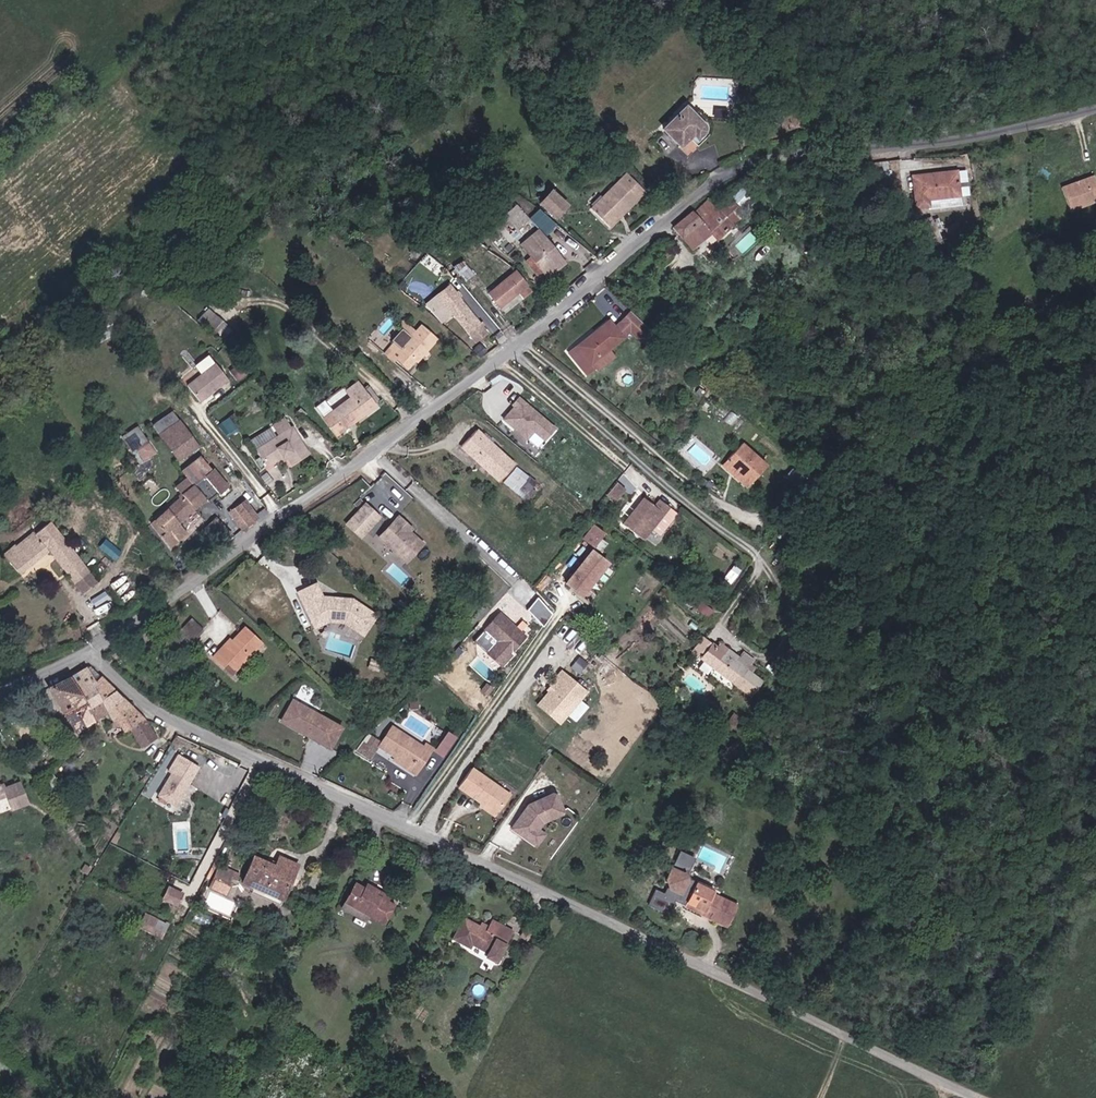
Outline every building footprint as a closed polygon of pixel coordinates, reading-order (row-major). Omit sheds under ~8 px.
[(702,125),(687,108),(663,127),(678,145),(692,134),(696,139),(701,135),(702,132),(702,125)] [(889,161),(879,162),(880,176),(890,175),(889,161)] [(961,196),(959,170),(916,174),(919,205),(932,204),(932,198),(961,196)] [(1095,198),(1088,175),(1055,186),(1063,209),(1095,198)] [(643,196),(625,177),(597,205),(614,224),(643,196)] [(720,209),(708,197),(673,230),(682,240),(684,238),(697,251),(713,236),(718,241),(746,214),(741,208),(755,195),(745,185),(720,209)] [(541,201),(560,216),(571,203),(551,187),(541,201)] [(524,209),(517,208),(507,216),(516,227),(530,216),(524,209)] [(543,272),(560,258),(539,232),(521,246),(543,272)] [(565,264),(560,258),(543,272),(548,278),(565,264)] [(449,275),(459,288),(467,281),(457,268),(449,275)] [(489,293),(499,306),(517,292),(522,298),(530,291),(515,272),(489,293)] [(456,316),(477,343),(490,332),(451,284),(426,306),(442,325),(456,316)] [(517,292),(499,306),(504,312),(522,298),(517,292)] [(230,325),(212,309),(202,319),(220,336),(230,325)] [(627,337),(631,342),(632,343),(641,335),(623,313),(599,333),(596,329),(585,338),(587,339),(571,352),(590,374),(597,368),(594,364),(627,337)] [(400,325),(404,328),(413,337),(418,332),(405,319),(400,325)] [(413,337),(404,328),(393,339),(400,346),(396,351),(400,355),(398,358),(409,369),(416,361),(418,362),(440,338),(425,324),(418,332),(413,337)] [(598,369),(631,342),(627,337),(594,364),(597,368),(598,369)] [(216,362),(189,383),(202,399),(228,378),(216,362)] [(237,380),(247,373),(240,362),(230,369),(237,380)] [(359,382),(350,389),(354,395),(326,417),(339,432),(376,403),(359,382)] [(648,397),(651,393),(646,388),(642,393),(648,397)] [(529,439),(534,432),(546,441),(558,425),(519,396),(502,419),(529,439)] [(181,420),(163,434),(182,459),(200,445),(181,420)] [(122,435),(138,463),(156,453),(140,424),(122,435)] [(293,424),(259,447),(270,464),(287,453),(293,462),(310,451),(293,424)] [(500,481),(517,465),(480,429),(465,445),(500,481)] [(730,460),(754,482),(768,466),(744,444),(730,460)] [(750,487),(754,482),(730,460),(726,464),(750,487)] [(181,522),(228,485),(215,468),(206,475),(201,467),(179,485),(185,492),(153,524),(169,545),(188,531),(181,522)] [(246,498),(228,510),(241,530),(260,517),(246,498)] [(345,522),(361,538),(383,516),(367,500),(345,522)] [(654,508),(644,500),(625,524),(644,539),(653,527),(660,518),(665,513),(671,518),(675,512),(660,500),(654,508)] [(659,532),(671,518),(665,513),(660,518),(653,527),(659,532)] [(232,536),(218,518),(211,524),(225,542),(232,536)] [(88,569),(52,520),(6,555),(19,573),(52,548),(75,579),(88,569)] [(417,548),(404,535),(406,533),(393,520),(374,541),(401,566),(417,548)] [(597,546),(606,530),(592,522),(583,539),(597,546)] [(586,601),(605,577),(584,560),(565,584),(579,595),(580,596),(586,601)] [(95,577),(88,569),(75,579),(82,587),(95,577)] [(735,584),(741,576),(735,571),(729,579),(735,584)] [(378,615),(354,597),(326,596),(319,581),(301,589),(318,627),(333,621),(350,624),(365,634),(378,615)] [(527,608),(542,624),(554,613),(539,596),(527,608)] [(710,616),(713,609),(700,602),(697,609),(710,616)] [(508,656),(523,640),(497,616),(482,634),(494,645),(484,657),(499,670),(510,658),(508,656)] [(191,617),(173,636),(184,647),(202,628),(191,617)] [(246,628),(235,640),(225,650),(222,647),(215,655),(233,671),(261,641),(246,628)] [(225,650),(235,640),(232,636),(222,647),(225,650)] [(719,649),(715,646),(704,659),(753,697),(764,684),(749,671),(756,662),(747,654),(742,660),(723,645),(719,649)] [(373,673),(376,665),(368,663),(366,671),(373,673)] [(135,708),(90,664),(71,678),(80,693),(93,685),(103,701),(117,719),(135,708)] [(580,700),(589,690),(565,668),(556,678),(559,681),(555,685),(554,689),(551,693),(549,691),(537,704),(559,724),(580,700)] [(80,693),(71,678),(53,689),(77,731),(95,719),(89,708),(80,693)] [(103,701),(93,685),(80,693),(89,708),(103,701)] [(292,716),(297,707),(289,703),(284,711),(292,716)] [(337,731),(297,707),(292,716),(284,711),(277,723),(295,734),(297,729),(303,732),(300,736),(325,751),(337,731)] [(159,739),(146,716),(135,708),(117,719),(126,731),(132,728),(144,746),(159,739)] [(406,772),(420,751),(389,731),(380,745),(371,739),(366,746),(364,744),(353,758),(365,766),(375,751),(392,762),(406,772)] [(438,763),(451,745),(442,739),(429,757),(438,763)] [(426,755),(420,751),(406,772),(392,762),(389,766),(410,780),(426,755)] [(160,795),(178,805),(191,784),(186,781),(196,765),(201,769),(205,761),(195,755),(191,762),(184,757),(160,795)] [(530,786),(492,759),(479,777),(504,795),(510,799),(512,796),(518,796),(522,798),(530,786)] [(517,804),(522,798),(518,796),(512,796),(510,799),(504,795),(500,801),(513,810),(517,804)] [(559,822),(567,818),(569,816),(561,800),(558,799),(533,810),(516,834),(534,846),(541,835),(543,834),(542,830),(545,825),(556,820),(559,822)] [(540,851),(548,840),(541,835),(534,846),(540,851)] [(688,873),(695,859),(683,852),(675,865),(674,865),(668,879),(669,887),(666,892),(657,888),(649,903),(667,913),(676,897),(680,895),(688,899),(687,901),(705,910),(707,907),(714,911),(710,918),(728,927),(738,908),(715,894),(716,892),(690,879),(688,873)] [(290,877),(293,878),(299,866),(281,857),(277,865),(256,855),(244,881),(255,886),(280,898),(290,877)] [(230,893),(236,871),(217,865),(211,888),(230,893)] [(253,889),(281,903),(293,878),(290,877),(280,898),(255,886),(253,889)] [(386,924),(394,908),(386,904),(374,899),(378,891),(366,885),(364,889),(356,885),(346,904),(371,917),(386,924)] [(178,905),(184,894),(172,887),(166,898),(178,905)] [(374,899),(386,904),(390,897),(378,891),(374,899)] [(346,904),(343,911),(368,923),(371,917),(346,904)] [(153,930),(157,921),(146,915),(141,923),(153,930)] [(498,960),(514,930),(495,920),(490,929),(484,926),(476,922),(467,917),(456,938),(465,943),(472,946),(474,943),(491,951),(489,955),(498,960)] [(524,943),(530,930),(522,926),(518,932),(520,933),(517,940),(524,943)]
